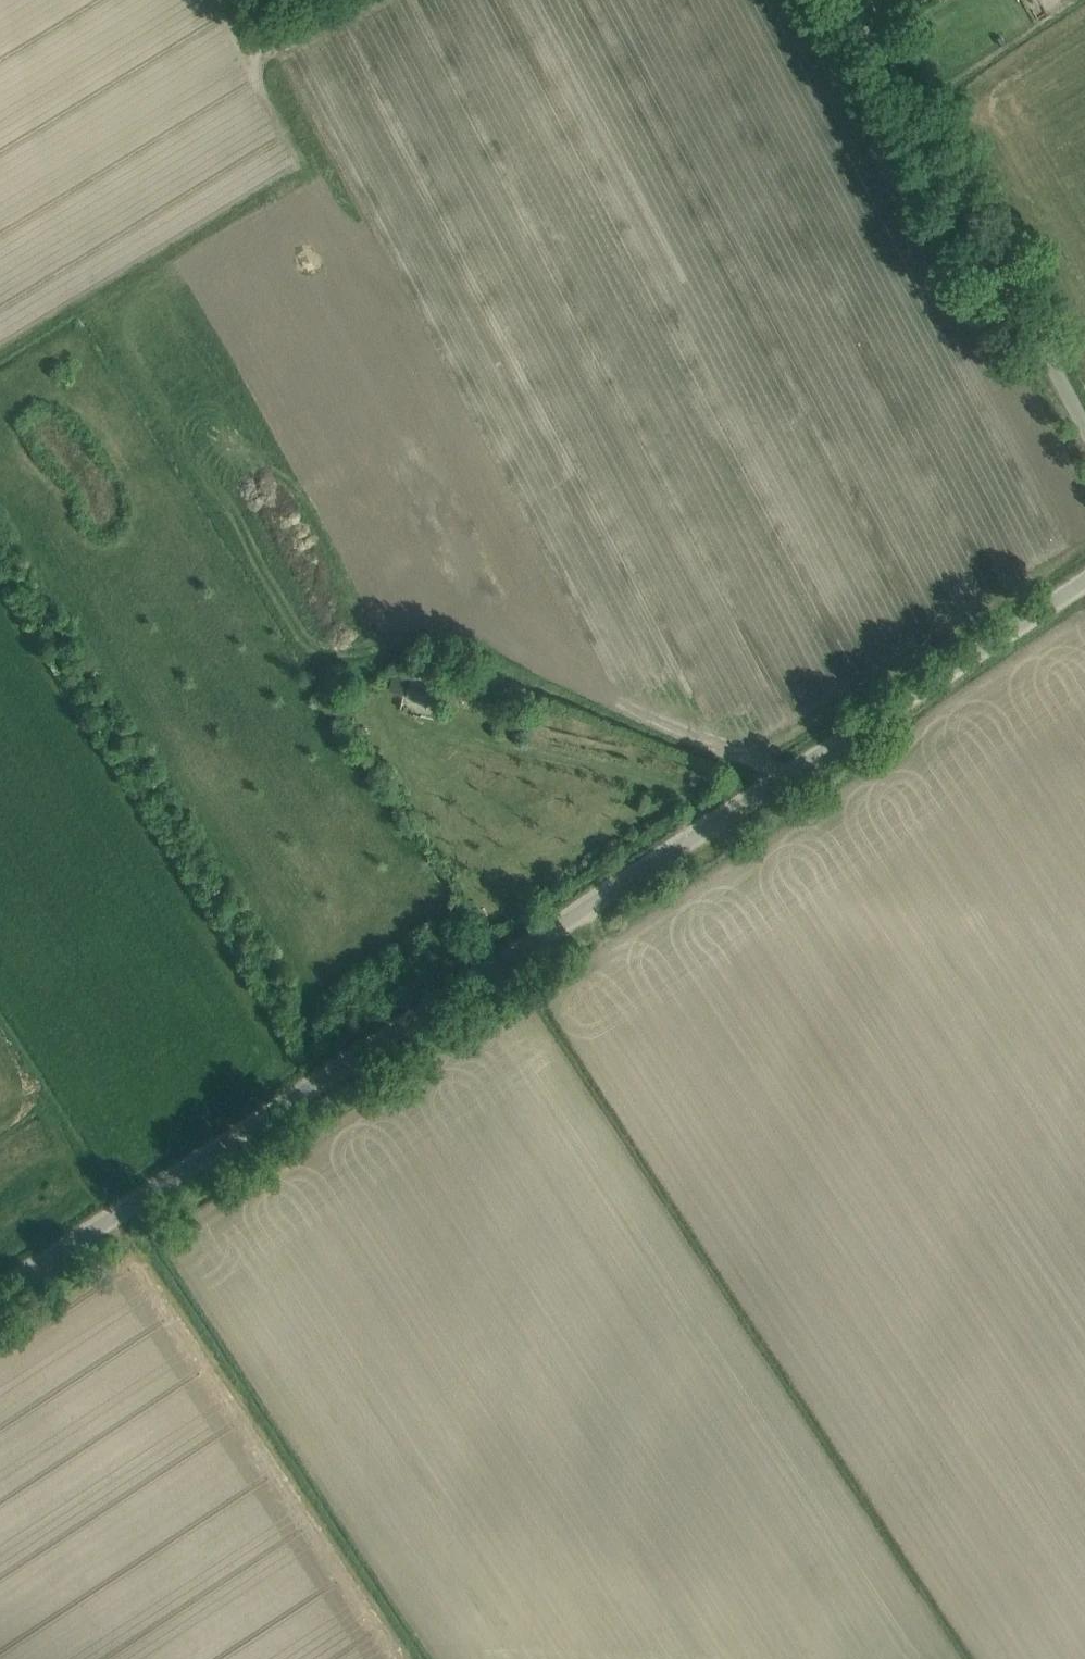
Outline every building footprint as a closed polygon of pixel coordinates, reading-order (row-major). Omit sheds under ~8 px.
[(395,666),(390,692),(434,701),(442,660),(417,654),(413,669),(395,666)]
